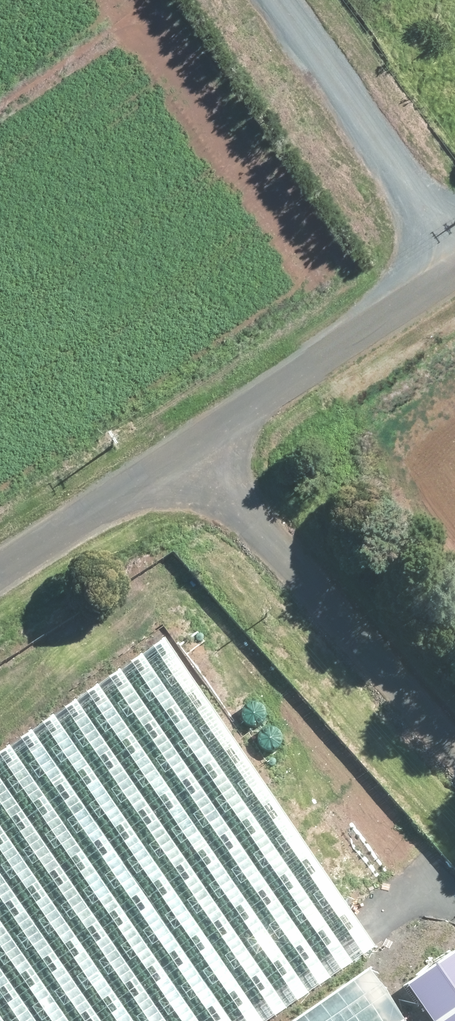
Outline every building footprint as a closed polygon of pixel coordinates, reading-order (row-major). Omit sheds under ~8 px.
[(0,771),(0,1020),(246,1020),(359,947),(170,660),(0,771)] [(408,989),(430,1020),(454,1020),(454,956),(408,989)] [(320,1020),(417,1020),(387,976),(320,1020)]
